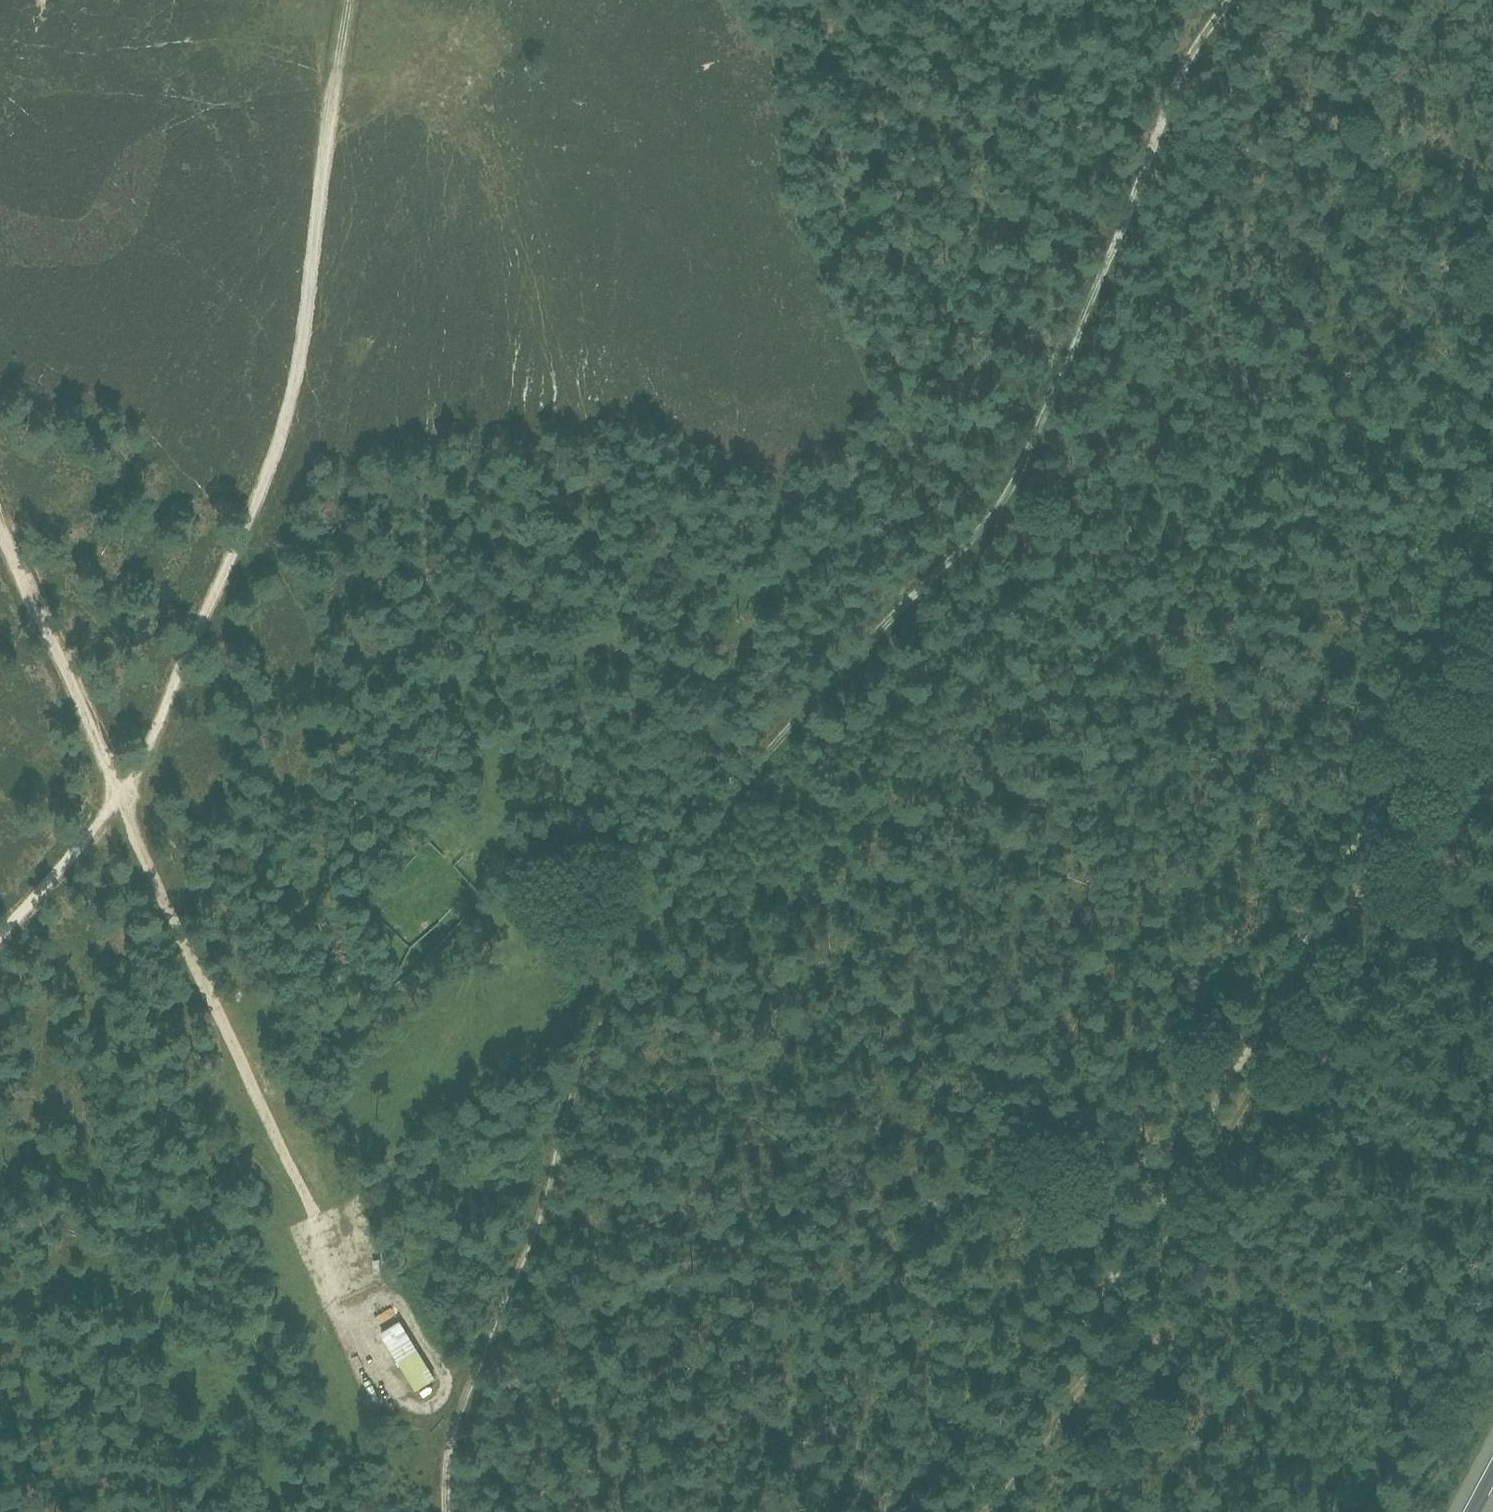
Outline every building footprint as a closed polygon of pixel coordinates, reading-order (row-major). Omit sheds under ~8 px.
[(407,1306),(387,1315),(400,1346),(420,1337),(407,1306)]
